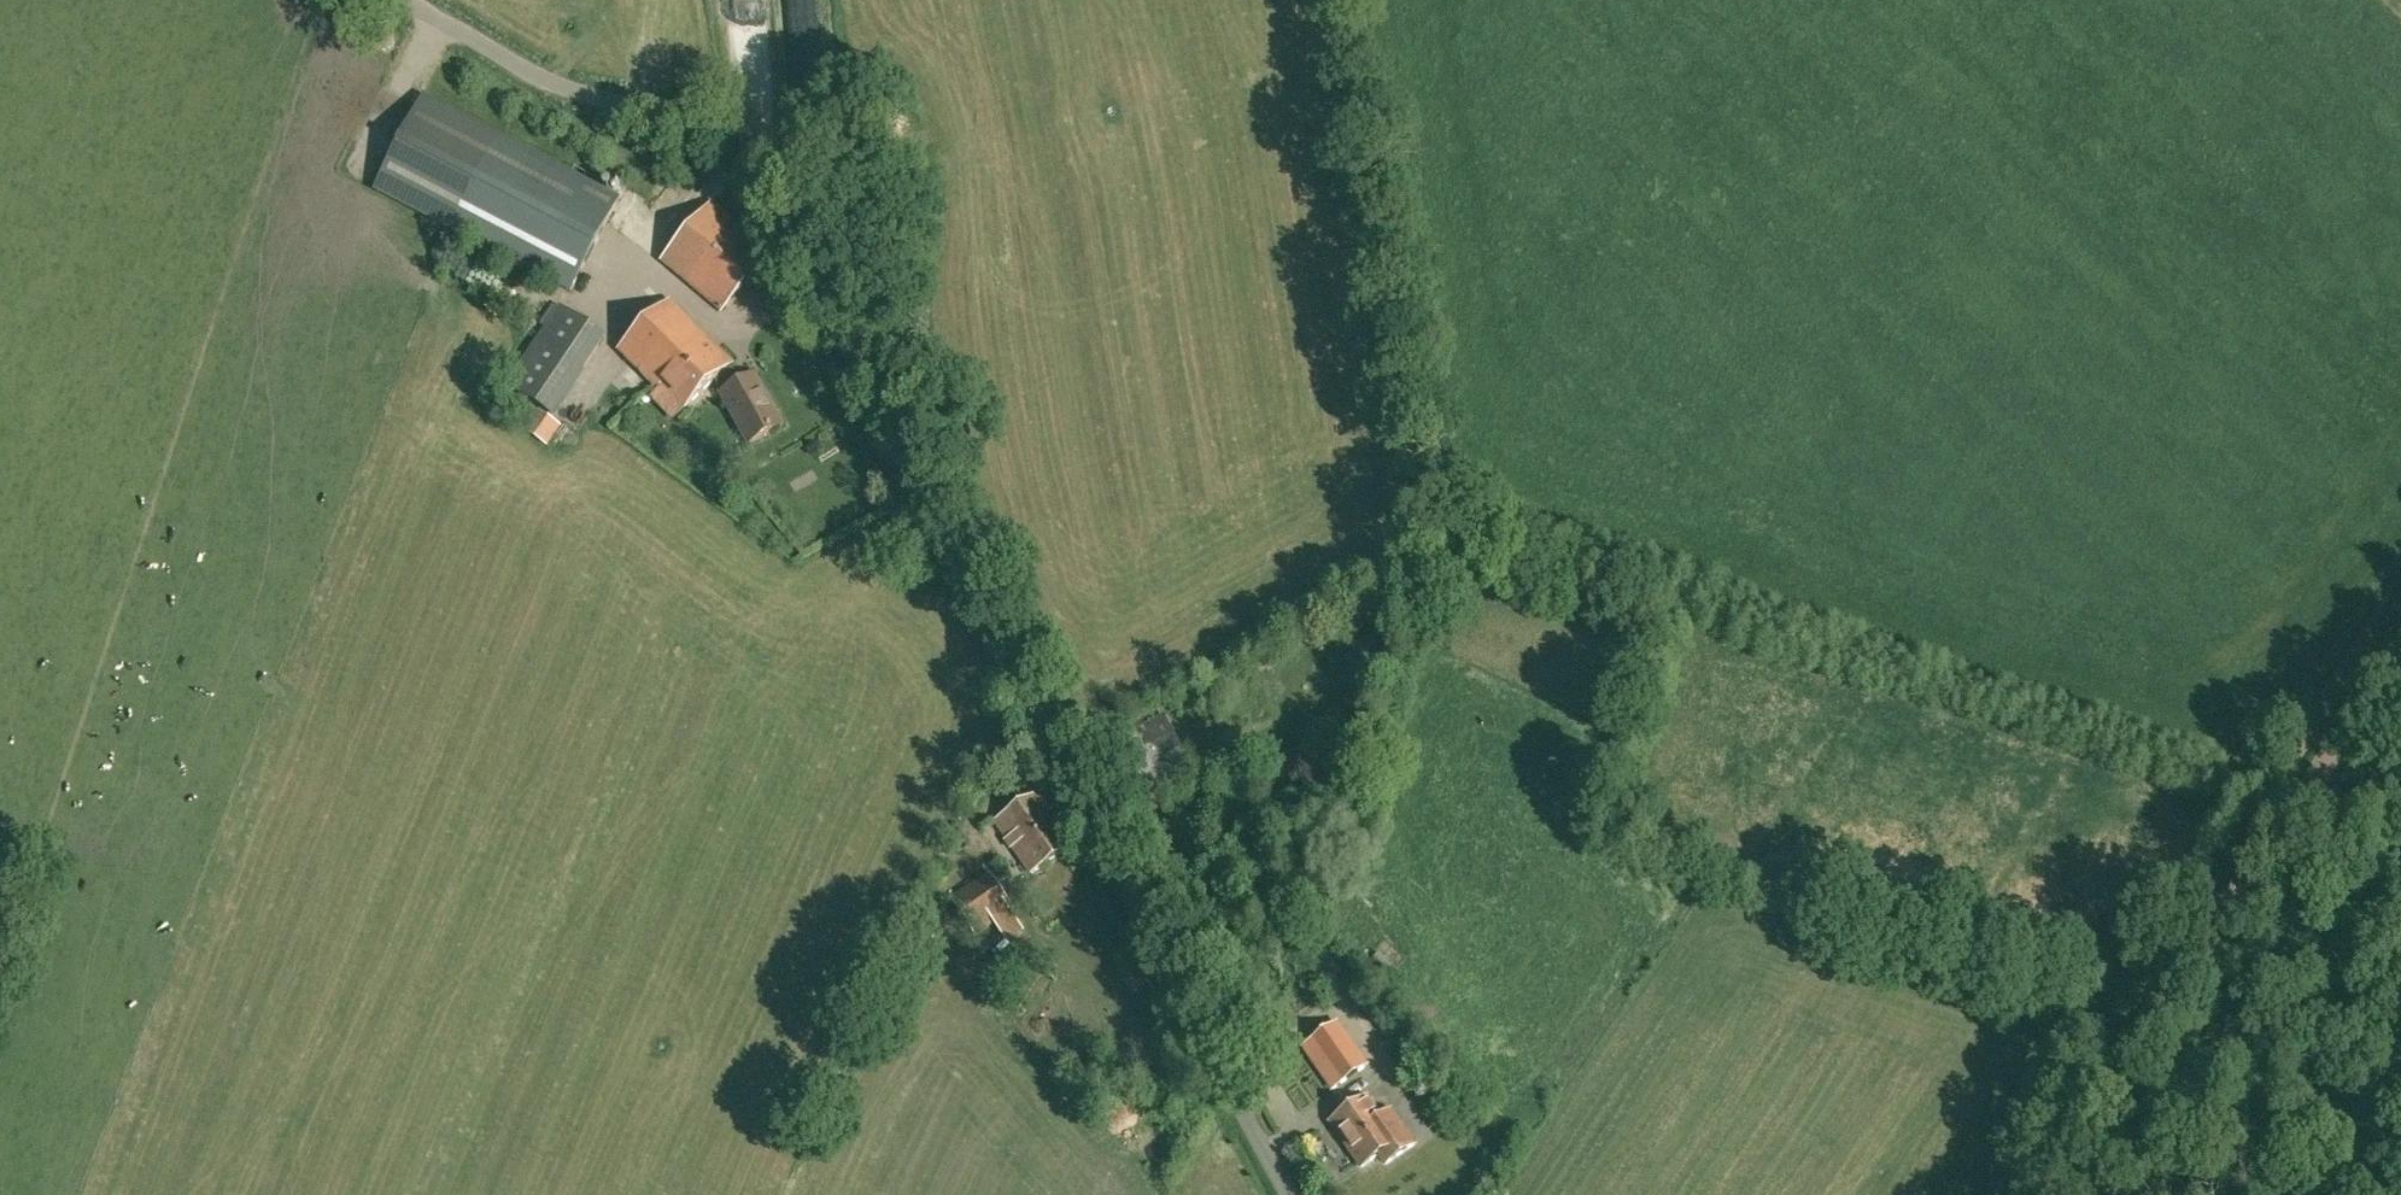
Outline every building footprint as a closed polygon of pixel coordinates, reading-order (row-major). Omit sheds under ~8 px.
[(422,97),(375,188),(451,228),(548,279),(571,291),(619,199),(566,172),(499,137),(422,97)] [(720,311),(771,252),(713,203),(662,262),(720,311)] [(749,444),(782,426),(754,375),(740,383),(731,363),(731,362),(670,301),(619,352),(657,389),(663,383),(687,407),(714,379),(721,393),(721,394),(749,444)] [(537,341),(533,347),(553,361),(560,351),(585,368),(605,338),(560,307),(537,341)] [(553,361),(533,347),(507,385),(552,416),(585,368),(560,351),(553,361)] [(543,410),(530,431),(548,443),(562,423),(543,410)] [(1167,754),(1181,746),(1164,714),(1135,730),(1137,732),(1093,754),(1119,811),(1180,783),(1167,754)] [(1029,874),(1073,845),(1039,792),(994,821),(1029,874)] [(975,934),(1012,907),(989,876),(952,902),(975,934)] [(989,949),(983,940),(974,947),(980,956),(989,949)] [(1334,1025),(1303,1047),(1332,1089),(1363,1067),(1334,1025)] [(1381,1117),(1368,1097),(1331,1123),(1361,1167),(1379,1155),(1385,1164),(1413,1144),(1391,1111),(1381,1117)]
